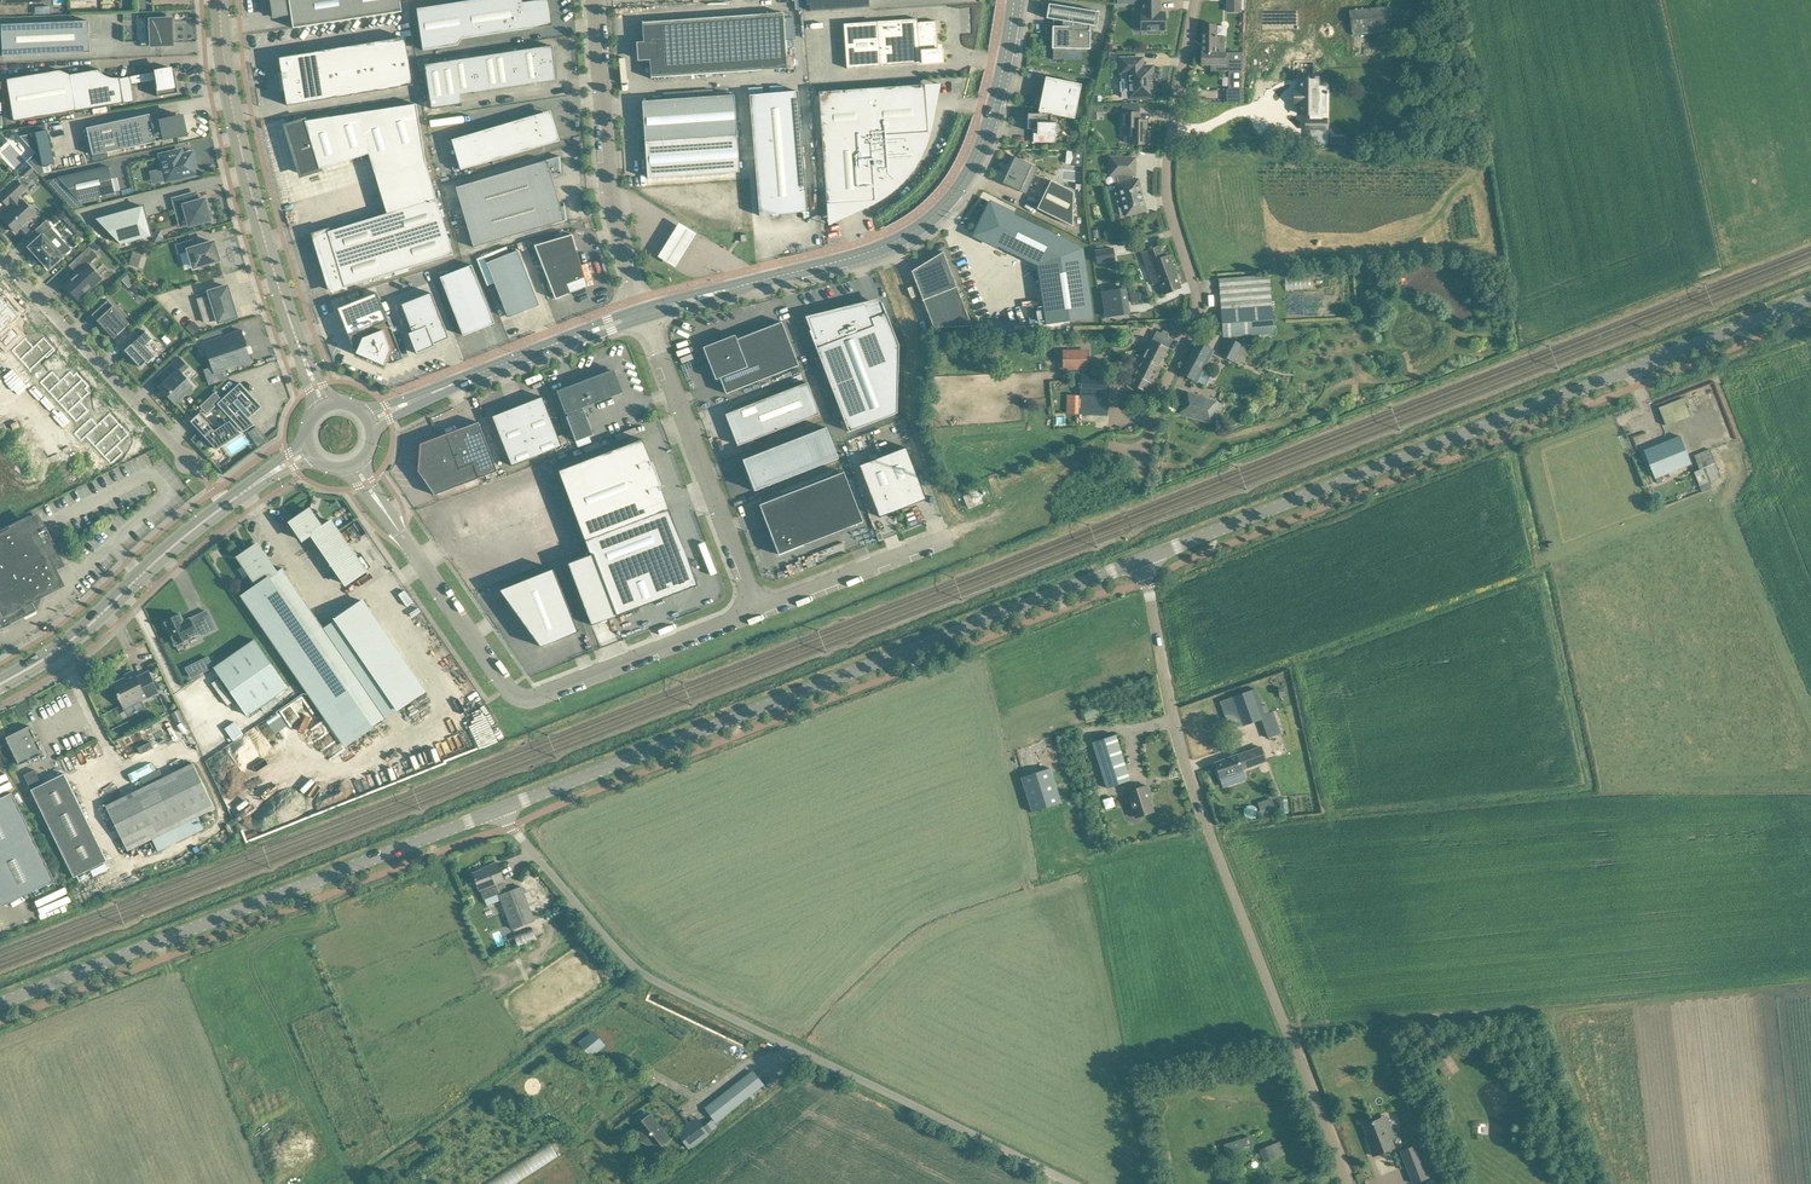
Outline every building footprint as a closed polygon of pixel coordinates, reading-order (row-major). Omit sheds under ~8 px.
[(400,0),(270,0),(272,16),(275,16),(275,18),(291,15),(293,28),(402,12),(400,0)] [(417,9),(423,50),(457,45),(462,39),(533,28),(552,25),(550,16),(548,0),(539,0),(523,2),(522,0),(475,0),(417,9)] [(810,11),(869,7),(869,0),(809,0),(810,11)] [(1227,11),(1240,12),(1241,0),(1227,0),(1227,11)] [(1163,18),(1163,12),(1160,12),(1160,1),(1142,1),(1142,12),(1138,12),(1136,14),(1136,19),(1138,21),(1141,21),(1141,31),(1149,31),(1149,33),(1157,33),(1157,31),(1165,31),(1165,18),(1163,18)] [(1090,30),(1089,30),(1089,25),(1097,26),(1099,12),(1048,4),(1046,18),(1053,19),(1057,20),(1056,26),(1052,26),(1052,49),(1090,49),(1090,30)] [(1393,10),(1354,13),(1356,40),(1372,39),(1373,45),(1370,45),(1370,44),(1361,44),(1361,55),(1390,53),(1389,36),(1395,36),(1393,10)] [(643,42),(636,42),(636,43),(638,43),(639,59),(649,58),(651,79),(652,79),(652,78),(787,68),(783,13),(643,22),(642,22),(643,42)] [(173,43),(172,25),(169,25),(169,22),(169,18),(150,19),(150,26),(147,26),(147,36),(151,36),(151,46),(168,45),(168,44),(167,44),(167,43),(169,43),(173,43)] [(942,62),(941,50),(938,50),(936,21),(917,22),(917,19),(844,24),(847,68),(942,62)] [(89,21),(1,25),(3,56),(90,52),(89,21)] [(1202,25),(1202,52),(1224,52),(1225,37),(1215,37),(1215,25),(1202,25)] [(405,37),(279,58),(281,72),(278,73),(281,92),(285,91),(287,105),(413,85),(405,37)] [(425,65),(431,109),(463,104),(463,103),(461,103),(460,94),(555,79),(553,46),(550,47),(550,46),(425,65)] [(1224,52),(1202,52),(1201,64),(1212,64),(1212,71),(1230,71),(1230,69),(1242,69),(1242,71),(1242,59),(1242,52),(1228,52),(1224,52)] [(1122,82),(1120,82),(1121,92),(1122,92),(1122,98),(1129,97),(1129,98),(1153,97),(1153,84),(1152,66),(1149,66),(1142,67),(1142,58),(1121,59),(1121,72),(1128,72),(1128,76),(1121,77),(1122,82)] [(7,79),(14,121),(123,103),(123,104),(124,103),(134,101),(130,77),(132,77),(132,76),(120,78),(120,77),(119,78),(116,78),(113,78),(111,77),(108,77),(106,75),(103,74),(101,72),(99,70),(100,70),(100,69),(90,71),(70,74),(60,70),(7,79)] [(175,69),(138,75),(138,76),(140,76),(141,82),(155,80),(158,97),(179,93),(175,69)] [(1055,143),(1055,123),(1051,123),(1051,114),(1074,119),(1081,85),(1045,77),(1045,79),(1045,80),(1041,98),(1038,98),(1038,97),(1037,97),(1035,105),(1036,105),(1036,104),(1040,105),(1039,109),(1038,111),(1039,112),(1039,114),(1027,113),(1027,129),(1037,129),(1037,133),(1033,133),(1033,142),(1055,143)] [(1305,78),(1298,78),(1298,79),(1298,80),(1298,91),(1299,91),(1299,104),(1298,104),(1298,114),(1310,114),(1310,116),(1310,118),(1310,119),(1309,119),(1309,120),(1306,120),(1306,129),(1309,129),(1326,129),(1326,127),(1326,122),(1326,120),(1322,119),(1322,118),(1322,113),(1326,113),(1326,112),(1326,102),(1319,102),(1317,102),(1317,94),(1317,93),(1317,86),(1317,79),(1314,79),(1314,77),(1313,77),(1311,77),(1311,79),(1306,79),(1305,79),(1305,78)] [(819,92),(827,204),(875,201),(875,199),(879,196),(884,193),(888,190),(892,187),(896,183),(900,179),(904,175),(905,175),(904,174),(909,167),(910,168),(911,167),(910,167),(913,162),(916,158),(919,153),(921,148),(923,143),(925,138),(926,132),(928,132),(925,84),(819,92)] [(1226,89),(1226,102),(1242,102),(1242,89),(1226,89)] [(808,212),(797,91),(749,95),(759,216),(808,212)] [(734,95),(642,101),(642,103),(644,103),(645,115),(644,115),(645,115),(646,128),(645,128),(646,128),(646,140),(645,140),(645,142),(647,142),(649,176),(647,176),(647,178),(739,172),(737,136),(734,95)] [(305,121),(287,127),(292,144),(291,145),(295,157),(296,157),(301,174),(319,169),(369,154),(376,177),(426,162),(416,104),(305,121)] [(1129,144),(1146,144),(1147,120),(1139,120),(1139,113),(1122,112),(1122,127),(1130,127),(1129,144)] [(536,115),(452,140),(461,170),(559,141),(558,138),(551,115),(544,117),(543,113),(536,115)] [(187,134),(184,120),(181,121),(180,116),(151,123),(150,114),(86,128),(93,155),(156,142),(156,141),(187,134)] [(36,133),(20,137),(42,161),(36,133)] [(161,156),(165,174),(170,173),(172,179),(196,173),(191,154),(185,155),(184,156),(180,154),(181,153),(180,151),(161,156)] [(1070,167),(1079,167),(1079,154),(1070,154),(1070,167)] [(556,190),(552,178),(551,174),(561,171),(561,174),(560,156),(536,163),(536,164),(456,187),(465,217),(556,190)] [(1015,157),(1006,174),(1010,175),(1006,183),(1003,182),(1002,183),(1026,194),(1038,168),(1015,157)] [(1135,175),(1135,158),(1111,157),(1110,174),(1116,174),(1118,185),(1114,186),(1121,215),(1125,214),(1126,215),(1145,211),(1142,198),(1143,198),(1143,197),(1141,197),(1141,194),(1142,193),(1141,193),(1140,193),(1137,180),(1134,181),(1132,175),(1135,175)] [(387,214),(316,236),(316,238),(319,249),(318,249),(322,262),(323,262),(333,291),(453,254),(436,199),(426,162),(376,177),(387,214)] [(0,192),(0,195),(1,196),(17,180),(25,189),(31,184),(40,176),(35,171),(29,165),(21,173),(0,192)] [(58,178),(79,200),(115,192),(109,166),(58,178)] [(17,180),(0,196),(0,197),(8,206),(9,204),(14,209),(3,218),(16,232),(36,214),(23,200),(22,201),(18,196),(25,189),(17,180)] [(1037,209),(1072,226),(1073,192),(1051,181),(1037,209)] [(561,207),(556,190),(465,217),(474,247),(554,224),(567,220),(564,203),(564,206),(561,207)] [(205,199),(200,201),(198,201),(195,193),(173,199),(179,218),(187,216),(190,226),(210,220),(210,218),(212,217),(210,209),(208,210),(205,199)] [(976,231),(974,236),(979,238),(997,247),(997,246),(1037,266),(1046,325),(1093,318),(1083,248),(1013,214),(990,202),(976,231)] [(96,219),(121,244),(150,236),(151,236),(143,206),(142,206),(96,219)] [(38,239),(29,247),(37,256),(38,256),(41,260),(42,261),(42,260),(50,269),(63,256),(71,249),(51,228),(52,227),(46,220),(33,233),(38,239)] [(695,234),(678,224),(658,257),(675,267),(695,234)] [(84,226),(78,232),(82,236),(88,231),(84,226)] [(572,234),(534,245),(545,271),(580,260),(572,234)] [(194,268),(195,267),(218,260),(219,260),(219,259),(213,243),(214,243),(214,242),(213,242),(205,245),(204,245),(200,246),(199,246),(199,247),(194,248),(192,240),(176,245),(179,253),(189,250),(194,267),(194,268)] [(1124,267),(1136,264),(1131,241),(1118,244),(1124,267)] [(1181,288),(1168,255),(1163,257),(1159,245),(1141,253),(1154,284),(1159,283),(1163,295),(1181,288)] [(90,247),(72,263),(80,272),(65,285),(78,300),(102,278),(89,264),(98,256),(90,247)] [(1112,248),(1095,251),(1097,263),(1114,260),(1112,248)] [(539,305),(518,250),(486,263),(505,309),(506,309),(509,317),(519,313),(523,311),(523,312),(539,305)] [(922,300),(957,286),(956,286),(943,252),(918,267),(920,271),(913,274),(912,271),(911,271),(923,300),(922,300)] [(133,266),(141,271),(147,261),(139,256),(133,266)] [(587,286),(580,260),(545,271),(555,299),(587,286)] [(495,323),(472,265),(440,277),(463,336),(495,323)] [(1248,335),(1249,345),(1275,343),(1270,275),(1218,279),(1223,337),(1248,335)] [(210,292),(211,295),(198,299),(205,322),(218,318),(219,321),(218,322),(219,322),(236,317),(236,316),(233,306),(233,305),(232,305),(230,298),(231,298),(231,297),(230,297),(227,287),(227,286),(226,286),(226,287),(210,292),(210,291),(209,292),(210,292)] [(957,287),(957,286),(922,300),(922,301),(923,300),(934,328),(934,326),(938,324),(940,327),(940,328),(972,326),(957,287)] [(1126,288),(1101,292),(1105,317),(1129,314),(1128,303),(1126,294),(1126,288)] [(1139,292),(1130,294),(1131,302),(1141,300),(1139,292)] [(338,309),(353,348),(358,350),(356,354),(384,366),(386,362),(390,364),(403,359),(377,293),(338,309)] [(417,354),(429,349),(435,347),(434,343),(448,338),(430,293),(401,304),(412,332),(409,334),(417,354)] [(12,303),(6,297),(3,299),(0,296),(0,315),(12,303)] [(92,315),(114,338),(130,324),(108,300),(92,315)] [(0,315),(0,339),(6,346),(18,335),(9,326),(19,317),(16,313),(18,310),(12,303),(0,315)] [(849,432),(897,413),(899,345),(885,310),(884,311),(885,313),(871,318),(866,304),(808,318),(816,340),(815,341),(813,338),(812,338),(849,432)] [(720,378),(726,394),(799,366),(781,322),(737,339),(735,335),(703,347),(716,380),(720,378)] [(199,339),(206,333),(198,324),(191,330),(199,339)] [(127,336),(127,337),(133,343),(125,350),(141,367),(147,362),(148,363),(156,356),(146,345),(153,339),(146,331),(140,336),(134,329),(127,336)] [(245,348),(247,347),(246,344),(248,344),(246,338),(244,339),(241,329),(240,330),(240,331),(205,343),(204,342),(203,342),(209,359),(210,359),(212,364),(215,374),(216,374),(216,373),(249,361),(250,362),(251,362),(248,355),(245,348)] [(1152,339),(1143,357),(1159,365),(1168,348),(1172,340),(1172,339),(1167,337),(1169,333),(1163,330),(1161,334),(1157,331),(1152,339)] [(25,337),(13,348),(32,368),(45,356),(47,358),(55,350),(54,348),(43,337),(34,346),(25,337)] [(1241,345),(1229,338),(1219,355),(1232,362),(1241,345)] [(1180,373),(1193,380),(1197,372),(1201,374),(1213,351),(1197,342),(1180,373)] [(1088,368),(1087,357),(1087,351),(1075,351),(1063,351),(1063,368),(1088,368)] [(1137,354),(1129,368),(1136,372),(1134,375),(1136,376),(1135,379),(1134,379),(1131,384),(1144,391),(1148,382),(1150,383),(1159,365),(1143,357),(1137,354)] [(177,358),(161,373),(168,380),(160,387),(159,386),(158,386),(167,396),(168,396),(176,404),(177,404),(176,403),(192,388),(193,389),(194,388),(185,379),(186,379),(181,373),(187,368),(188,369),(188,368),(177,356),(177,357),(177,358)] [(566,417),(576,442),(593,435),(584,410),(582,411),(582,408),(623,393),(614,369),(556,391),(565,414),(567,414),(568,416),(566,417)] [(52,371),(40,382),(58,402),(82,379),(76,373),(73,375),(70,371),(60,380),(52,371)] [(1079,396),(1109,398),(1110,372),(1080,371),(1079,396)] [(82,379),(58,402),(76,422),(88,410),(80,401),(89,392),(86,389),(89,386),(82,379)] [(252,416),(262,407),(240,383),(217,404),(243,432),(255,425),(248,418),(251,415),(252,416)] [(739,445),(819,414),(807,383),(727,414),(728,414),(739,444),(739,445)] [(1179,413),(1216,424),(1223,404),(1192,394),(1190,402),(1183,400),(1179,413)] [(562,446),(542,397),(540,398),(541,400),(495,418),(494,416),(492,416),(512,466),(562,446)] [(1070,416),(1083,417),(1084,398),(1071,398),(1070,416)] [(1665,410),(1672,429),(1696,420),(1690,401),(1665,410)] [(241,434),(231,423),(219,431),(201,412),(191,421),(217,449),(241,434)] [(91,417),(79,428),(86,436),(91,432),(100,442),(119,424),(109,413),(98,424),(91,417)] [(424,479),(435,495),(479,478),(497,471),(479,422),(462,429),(461,428),(446,434),(420,444),(418,471),(423,479),(424,479)] [(119,424),(100,442),(109,452),(104,456),(111,463),(124,452),(117,445),(129,434),(119,424)] [(16,449),(16,435),(22,435),(22,425),(6,425),(5,434),(0,434),(0,448),(16,449)] [(257,426),(249,432),(259,446),(267,440),(257,426)] [(838,458),(826,427),(742,460),(748,475),(755,491),(765,487),(764,487),(838,458)] [(1657,479),(1692,464),(1681,436),(1645,451),(1657,479)] [(643,439),(559,471),(585,541),(667,511),(669,510),(668,507),(666,508),(660,492),(659,490),(660,490),(658,484),(656,485),(649,466),(651,466),(649,460),(648,461),(641,443),(644,442),(643,439)] [(883,456),(859,465),(879,517),(881,517),(880,515),(888,512),(916,501),(924,498),(925,500),(926,499),(906,447),(894,452),(890,441),(878,445),(883,456)] [(5,463),(5,472),(21,472),(21,462),(15,462),(16,449),(0,448),(0,463),(5,463)] [(1713,489),(1710,482),(1722,477),(1710,450),(1695,456),(1701,470),(1694,473),(1703,493),(1713,489)] [(779,554),(863,522),(844,472),(759,505),(779,554)] [(974,504),(969,493),(963,496),(967,507),(974,504)] [(309,510),(290,523),(303,540),(311,535),(345,584),(365,571),(330,521),(321,527),(309,510)] [(591,555),(568,563),(580,596),(581,595),(605,586),(616,616),(698,585),(697,582),(694,583),(667,511),(585,541),(591,555)] [(37,611),(43,593),(60,584),(54,572),(66,566),(46,527),(35,533),(28,520),(0,535),(0,630),(37,611)] [(351,537),(366,526),(362,521),(347,532),(351,537)] [(258,586),(275,573),(276,572),(257,544),(238,557),(258,586)] [(772,544),(758,548),(763,565),(777,561),(772,544)] [(363,601),(336,619),(323,628),(282,569),(283,569),(282,568),(276,572),(275,573),(258,586),(242,596),(345,745),(424,691),(363,601)] [(578,632),(553,569),(499,590),(540,647),(578,632)] [(215,629),(206,611),(193,617),(202,635),(215,629)] [(168,630),(175,644),(197,634),(190,619),(183,622),(179,614),(164,621),(165,624),(162,625),(166,631),(168,630)] [(287,688),(254,640),(214,668),(247,716),(287,688)] [(213,667),(208,657),(203,659),(208,669),(213,667)] [(199,674),(194,664),(186,668),(191,678),(199,674)] [(158,692),(146,667),(145,667),(148,672),(137,678),(134,671),(125,676),(126,678),(115,684),(119,693),(117,694),(127,713),(123,705),(140,697),(141,700),(158,692)] [(1261,719),(1268,737),(1277,734),(1269,713),(1260,716),(1251,691),(1233,698),(1222,701),(1231,727),(1236,725),(1237,727),(1243,725),(1261,719)] [(272,720),(277,735),(291,730),(286,715),(272,720)] [(36,723),(6,737),(19,766),(43,754),(36,739),(42,736),(43,737),(44,736),(37,721),(35,722),(36,723)] [(95,728),(88,731),(94,744),(101,741),(95,728)] [(1115,735),(1092,742),(1107,788),(1130,781),(1115,735)] [(62,759),(66,757),(61,745),(56,747),(62,759)] [(1236,755),(1215,763),(1223,787),(1237,782),(1234,773),(1242,770),(1265,761),(1260,748),(1248,752),(1237,756),(1236,755)] [(215,808),(193,763),(106,806),(127,851),(215,808)] [(1050,768),(1021,777),(1032,812),(1061,803),(1050,768)] [(74,877),(107,861),(64,773),(31,790),(74,877)] [(114,779),(101,784),(105,792),(117,787),(114,779)] [(1147,785),(1127,792),(1135,817),(1137,817),(1137,818),(1142,816),(1142,815),(1153,811),(1148,796),(1150,795),(1147,785)] [(12,793),(0,798),(0,903),(1,906),(55,881),(12,793)] [(1117,799),(1107,802),(1110,813),(1120,809),(1117,799)] [(482,869),(473,873),(475,878),(474,879),(475,880),(476,880),(480,890),(484,898),(484,899),(485,899),(484,899),(499,893),(500,895),(499,895),(513,929),(535,920),(521,886),(508,892),(497,862),(487,866),(488,868),(483,869),(482,869)] [(492,935),(505,932),(503,922),(489,926),(492,935)] [(541,944),(535,927),(518,933),(524,951),(541,944)] [(500,956),(514,951),(508,936),(494,941),(500,956)] [(593,1030),(578,1042),(591,1057),(605,1045),(593,1030)] [(1448,1056),(1438,1063),(1447,1077),(1457,1071),(1448,1056)] [(753,1071),(717,1099),(727,1112),(763,1085),(753,1071)] [(525,1083),(525,1085),(525,1087),(525,1089),(526,1091),(527,1092),(529,1093),(531,1094),(533,1094),(534,1094),(536,1093),(538,1092),(539,1091),(540,1089),(540,1087),(540,1085),(540,1083),(539,1082),(538,1080),(536,1079),(534,1079),(533,1078),(531,1079),(529,1079),(527,1080),(526,1082),(525,1083)] [(655,1120),(650,1113),(641,1120),(643,1123),(639,1132),(641,1141),(650,1146),(660,1144),(662,1146),(671,1139),(656,1121),(657,1120),(656,1119),(655,1120)] [(1394,1148),(1387,1129),(1384,1130),(1379,1118),(1364,1125),(1371,1143),(1368,1144),(1373,1156),(1394,1148)] [(696,1121),(680,1132),(690,1145),(705,1134),(696,1121)] [(1284,1144),(1265,1151),(1270,1164),(1289,1157),(1284,1144)] [(1428,1177),(1416,1145),(1400,1151),(1412,1183),(1428,1177)] [(565,1163),(557,1149),(493,1183),(527,1183),(565,1163)] [(1402,1173),(1397,1175),(1394,1168),(1380,1175),(1384,1183),(1408,1183),(1402,1173)]
